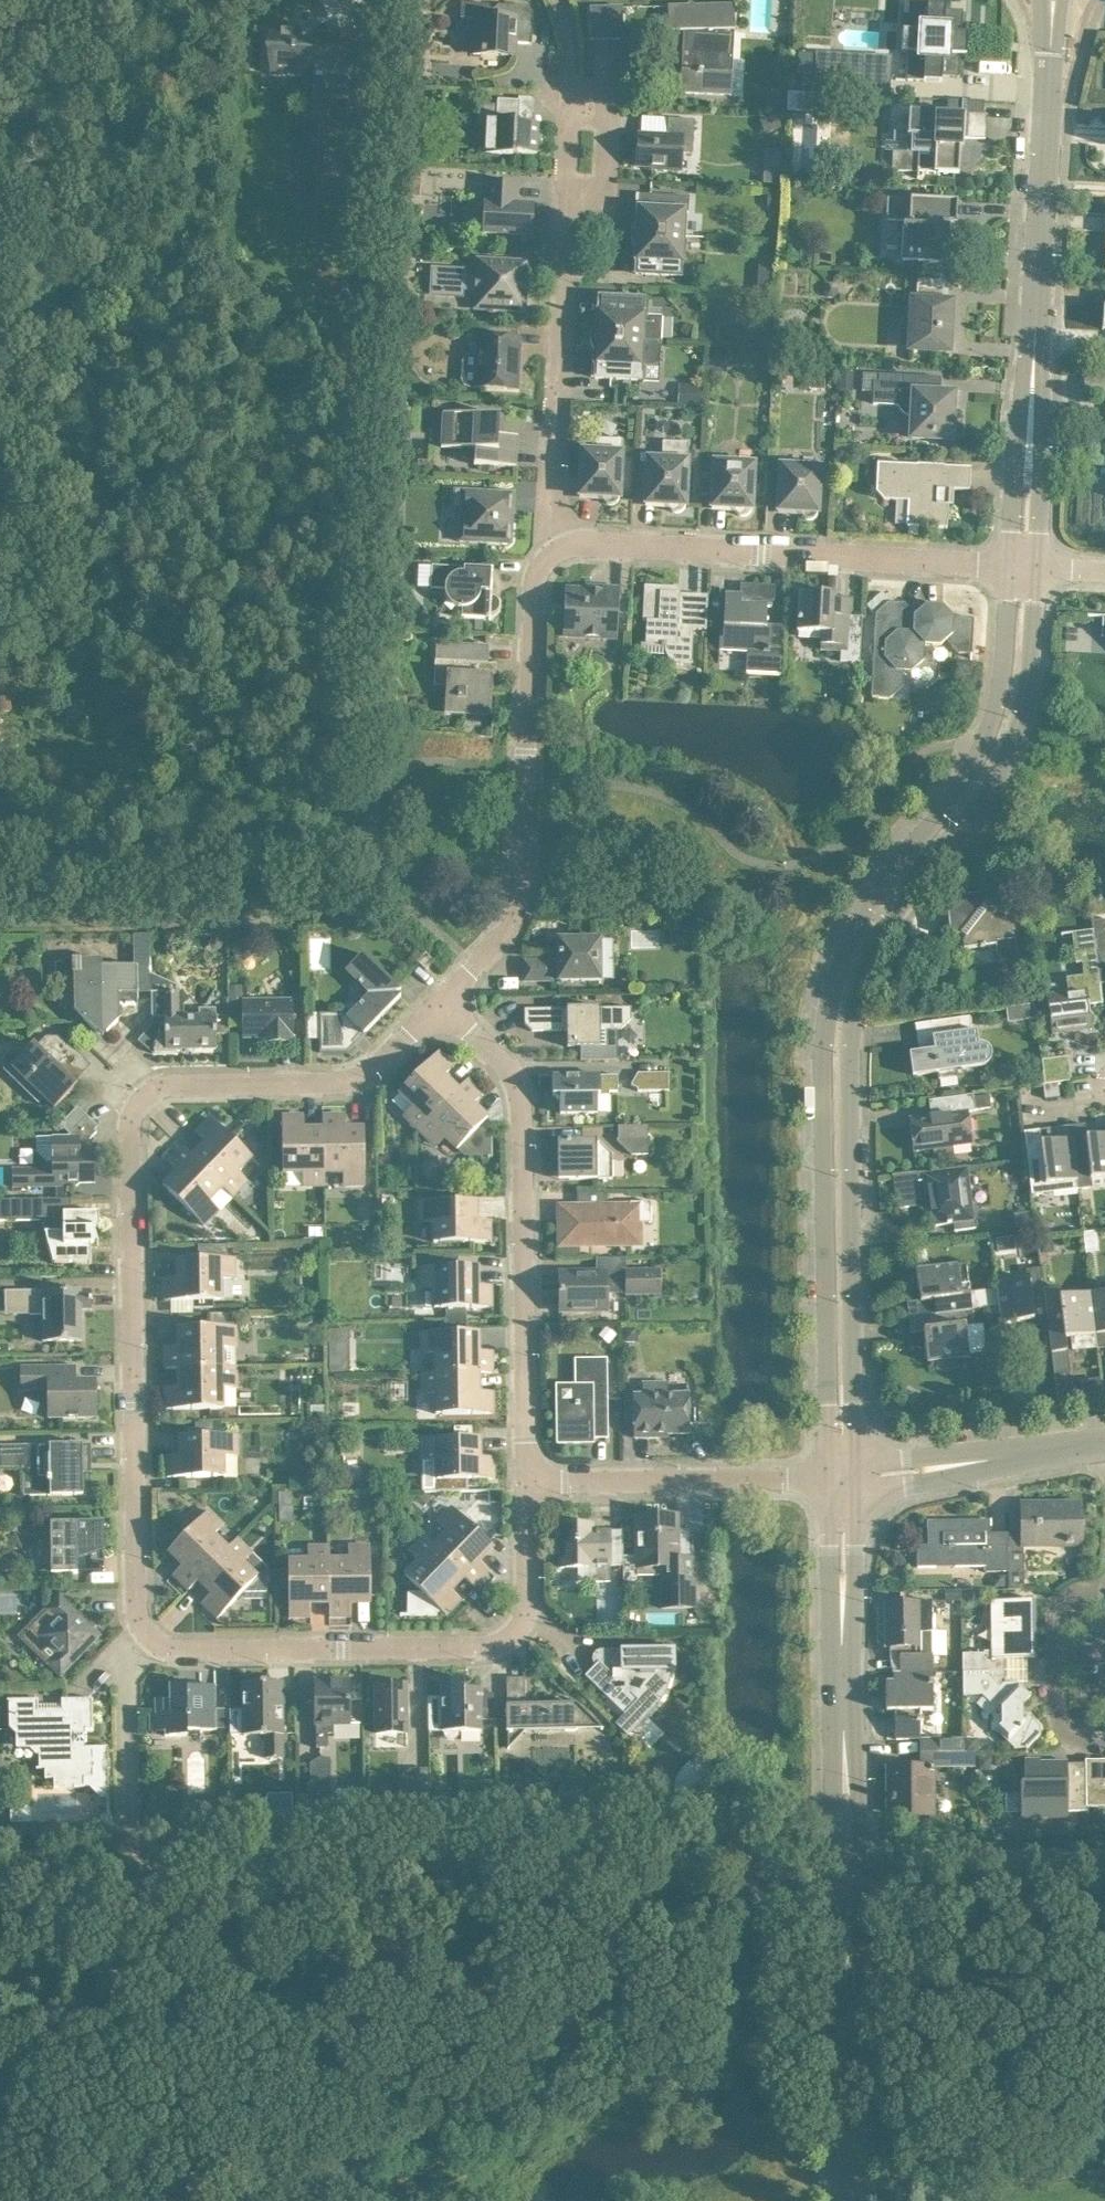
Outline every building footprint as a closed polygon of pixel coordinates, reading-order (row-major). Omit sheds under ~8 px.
[(461,3),(460,19),(478,19),(477,36),(473,35),(472,54),(514,56),(515,43),(531,44),(533,12),(527,6),(505,5),(499,4),(492,10),(486,4),(461,3)] [(903,30),(901,52),(907,52),(906,80),(941,82),(942,76),(959,77),(960,55),(966,55),(967,33),(961,33),(963,11),(945,10),(945,4),(928,3),(927,9),(910,8),(908,30),(903,30)] [(668,31),(683,31),(681,70),(680,92),(731,95),(732,73),(733,52),(733,43),(730,43),(730,30),(734,30),(734,5),(668,6),(668,31)] [(622,7),(589,8),(590,39),(623,38),(622,7)] [(425,22),(414,32),(422,40),(432,30),(425,22)] [(267,44),(266,65),(271,65),(271,71),(300,72),(300,68),(313,68),(329,69),(327,100),(349,101),(352,47),(332,46),(332,34),(312,32),(312,29),(311,29),(311,30),(299,29),(299,28),(298,28),(298,32),(273,31),(272,45),(267,44)] [(814,77),(814,78),(861,81),(863,81),(864,54),(816,52),(815,54),(814,77)] [(409,88),(408,103),(423,103),(424,89),(409,88)] [(788,89),(787,107),(807,108),(808,89),(788,89)] [(486,153),(518,155),(518,152),(536,153),(537,146),(540,146),(541,131),(538,131),(538,123),(522,122),(522,120),(520,116),(521,100),(499,99),(498,105),(480,104),(478,123),(487,124),(486,153)] [(895,149),(893,171),(939,173),(948,174),(958,174),(960,148),(960,147),(960,137),(964,138),(985,139),(986,114),(983,114),(947,112),(946,112),(946,117),(939,117),(939,112),(909,110),(908,121),(896,120),(895,139),(908,140),(907,149),(895,149)] [(776,114),(765,118),(770,132),(782,127),(776,114)] [(694,120),(668,118),(667,135),(638,134),(637,166),(652,166),(651,168),(681,170),(682,153),(693,154),(694,120)] [(326,152),(324,190),(345,191),(347,153),(326,152)] [(410,166),(409,177),(422,178),(423,167),(410,166)] [(763,169),(762,180),(776,181),(776,169),(763,169)] [(516,204),(517,183),(487,181),(486,202),(484,202),(483,232),(531,235),(533,205),(516,204)] [(767,190),(766,206),(778,207),(778,191),(767,190)] [(630,233),(682,236),(684,212),(688,212),(689,197),(640,194),(638,221),(636,221),(634,223),(633,226),(632,228),(631,230),(631,233),(630,233)] [(887,198),(886,220),(909,221),(908,226),(908,239),(902,239),(901,260),(923,261),(927,264),(930,261),(947,262),(949,232),(952,232),(955,228),(956,224),(957,201),(910,198),(910,199),(887,198)] [(633,244),(635,246),(637,246),(635,273),(685,276),(686,260),(681,260),(682,236),(630,233),(629,234),(631,234),(631,236),(631,238),(631,240),(632,242),(633,244)] [(440,268),(439,296),(463,297),(463,291),(474,291),(478,291),(477,307),(492,308),(492,310),(507,311),(507,309),(523,310),(524,294),(527,294),(528,279),(524,279),(525,263),(509,262),(510,260),(495,260),(495,262),(479,261),(479,277),(475,277),(464,276),(464,269),(440,268)] [(759,270),(758,290),(773,291),(774,271),(759,270)] [(901,334),(901,336),(901,338),(901,340),(902,341),(903,343),(905,344),(907,345),(908,346),(910,346),(910,348),(910,349),(949,351),(950,328),(949,328),(950,319),(951,302),(949,302),(949,303),(947,303),(948,289),(945,289),(946,280),(917,278),(916,300),(912,300),(911,325),(911,326),(909,327),(907,327),(906,328),(904,329),(903,330),(902,332),(901,334)] [(823,285),(823,290),(827,295),(834,296),(838,292),(839,285),(835,281),(828,280),(823,285)] [(589,337),(658,341),(659,324),(656,318),(650,315),(647,314),(648,312),(648,304),(648,301),(599,298),(598,316),(597,325),(595,325),(593,328),(592,330),(590,334),(590,337),(589,337)] [(383,300),(383,310),(392,311),(392,300),(383,300)] [(702,332),(702,341),(717,342),(718,327),(702,326),(702,332)] [(469,387),(516,389),(519,338),(477,336),(476,353),(470,353),(469,353),(466,354),(465,355),(463,357),(463,358),(462,358),(462,360),(462,361),(461,377),(461,378),(461,379),(461,381),(462,382),(463,383),(464,384),(465,385),(466,386),(469,386),(469,387)] [(589,337),(589,338),(590,338),(590,341),(591,345),(592,348),(594,350),(596,351),(595,359),(595,377),(644,380),(645,364),(657,362),(658,341),(589,337)] [(709,347),(709,370),(727,371),(728,348),(709,347)] [(810,370),(809,389),(824,390),(825,370),(810,370)] [(839,372),(838,390),(853,390),(854,373),(839,372)] [(912,416),(911,437),(932,438),(932,435),(951,435),(952,409),(948,409),(948,400),(953,401),(953,394),(940,393),(941,377),(863,373),(862,390),(873,391),(873,403),(900,404),(901,406),(902,408),(903,410),(905,412),(906,413),(908,414),(910,415),(912,416)] [(685,383),(684,406),(703,406),(703,383),(685,383)] [(474,464),(516,467),(518,435),(498,434),(499,415),(443,412),(441,447),(475,448),(474,464)] [(612,504),(614,504),(616,503),(618,501),(619,499),(619,497),(622,439),(596,438),(596,446),(582,446),(579,495),(602,496),(603,498),(603,500),(604,501),(605,502),(606,503),(607,504),(608,504),(610,505),(612,504)] [(648,454),(645,503),(668,504),(668,506),(669,507),(670,508),(670,510),(671,511),(673,511),(674,512),(675,512),(678,512),(679,512),(680,512),(682,511),(684,509),(684,508),(685,507),(685,506),(685,505),(685,504),(688,443),(664,441),(663,454),(648,454)] [(834,447),(833,459),(848,459),(848,447),(834,447)] [(751,509),(752,504),(754,464),(729,462),(729,458),(714,457),(712,507),(734,508),(735,509),(735,511),(736,512),(737,514),(738,515),(740,515),(742,516),(743,516),(744,516),(745,516),(747,515),(749,514),(750,512),(751,511),(751,509)] [(820,467),(799,466),(795,466),(796,461),(780,461),(778,510),(801,511),(801,512),(801,514),(802,516),(803,517),(804,517),(804,518),(806,519),(808,519),(810,519),(812,519),(814,518),(815,517),(816,516),(816,515),(817,515),(817,514),(818,512),(818,504),(820,467)] [(908,501),(906,526),(947,528),(949,489),(970,490),(971,467),(944,466),(944,465),(917,464),(917,465),(877,462),(876,491),(883,499),(908,501)] [(455,490),(454,508),(460,508),(459,541),(511,544),(513,493),(455,490)] [(491,596),(493,569),(432,566),(431,588),(445,588),(445,592),(446,595),(448,598),(450,601),(452,604),(455,606),(459,607),(462,607),(461,618),(490,620),(490,613),(492,613),(495,612),(497,610),(499,607),(500,604),(499,601),(497,598),(494,596),(491,596)] [(672,586),(644,585),(642,622),(646,622),(645,643),(661,643),(661,647),(665,647),(665,651),(666,655),(669,659),(672,661),(676,663),(680,664),(691,665),(693,629),(706,629),(708,595),(679,593),(680,593),(672,592),(672,586)] [(741,593),(725,592),(723,639),(739,639),(738,652),(747,653),(746,670),(782,672),(784,627),(766,626),(767,606),(772,606),(773,587),(750,586),(750,594),(741,594),(741,593)] [(615,639),(618,588),(600,587),(599,590),(567,588),(565,632),(588,633),(588,637),(615,639)] [(799,591),(799,594),(797,631),(821,632),(820,649),(840,651),(839,661),(859,662),(862,617),(849,616),(849,600),(834,599),(834,593),(799,591)] [(874,642),(869,649),(873,656),(871,697),(879,698),(879,697),(890,698),(903,686),(904,670),(911,671),(923,660),(924,645),(940,645),(946,640),(957,653),(971,654),(973,618),(953,617),(942,605),(926,604),(920,609),(914,604),(909,608),(904,603),(888,602),(875,613),(874,642)] [(487,674),(488,646),(436,644),(435,664),(442,673),(446,673),(444,712),(491,714),(493,675),(487,674)] [(8,649),(0,649),(0,661),(8,661),(8,649)] [(956,661),(956,674),(970,674),(971,662),(956,661)] [(1034,889),(1021,890),(1023,906),(1036,905),(1034,889)] [(962,942),(963,948),(963,949),(979,947),(979,948),(984,948),(984,946),(995,945),(995,951),(996,953),(996,954),(997,955),(997,956),(998,957),(999,958),(1000,959),(1003,960),(1005,961),(1007,961),(1018,959),(1010,896),(996,898),(995,892),(984,894),(946,899),(951,936),(960,935),(965,938),(962,942)] [(1091,920),(1092,928),(1098,974),(1102,1006),(1103,1006),(1102,999),(1104,998),(1104,918),(1091,920)] [(376,921),(373,931),(391,934),(393,924),(376,921)] [(1068,992),(1047,994),(1052,1034),(1092,1029),(1088,1005),(1101,1003),(1101,1006),(1102,1006),(1098,974),(1092,928),(1077,930),(1071,931),(1075,963),(1082,962),(1083,975),(1066,978),(1068,992)] [(248,935),(234,943),(243,958),(257,950),(248,935)] [(600,980),(600,938),(557,939),(558,961),(524,961),(524,981),(600,980)] [(426,969),(427,968),(433,962),(434,961),(426,952),(417,961),(426,969)] [(366,1033),(365,1032),(381,1017),(382,1017),(389,1010),(388,1009),(400,996),(399,996),(396,996),(396,990),(399,991),(400,990),(387,978),(388,976),(381,969),(380,970),(362,953),(346,970),(367,991),(367,996),(348,1016),(345,1013),(307,1013),(307,1039),(309,1039),(320,1039),(320,1051),(319,1051),(319,1052),(347,1052),(350,1051),(356,1045),(352,1041),(361,1032),(363,1034),(363,1035),(364,1036),(366,1033)] [(79,959),(74,959),(74,987),(74,1011),(96,1031),(97,1031),(98,1032),(106,1032),(113,1025),(113,1026),(118,1021),(117,1020),(119,1018),(119,1005),(138,1005),(137,992),(137,965),(135,965),(101,966),(101,959),(79,959)] [(179,984),(151,971),(151,991),(152,1017),(165,1016),(165,1031),(154,1043),(154,1053),(176,1053),(176,1049),(181,1049),(196,1049),(216,1048),(216,1034),(229,1034),(229,1018),(229,1015),(216,1015),(198,1015),(186,1015),(180,1016),(179,990),(179,984)] [(1031,990),(1016,992),(1018,1004),(1022,1003),(1033,1002),(1031,990)] [(242,1001),(242,1037),(262,1037),(262,1043),(293,1042),(293,1001),(293,1000),(242,1001)] [(1033,1002),(1022,1003),(1024,1015),(1028,1018),(1037,1017),(1034,1002),(1033,1002)] [(566,1008),(524,1009),(525,1024),(532,1031),(567,1030),(567,1047),(580,1046),(581,1060),(618,1059),(617,1030),(621,1030),(631,1020),(631,1007),(600,1008),(600,1006),(566,1007),(566,1008)] [(980,1043),(978,1043),(976,1030),(971,1031),(969,1016),(915,1024),(918,1042),(922,1041),(924,1051),(911,1053),(910,1050),(909,1050),(913,1078),(914,1078),(914,1076),(981,1066),(983,1066),(985,1065),(987,1064),(988,1062),(989,1061),(990,1059),(991,1057),(991,1055),(991,1053),(990,1051),(990,1049),(989,1049),(989,1048),(987,1046),(986,1045),(984,1044),(982,1044),(982,1043),(980,1043)] [(7,1071),(39,1101),(43,1097),(55,1108),(77,1085),(56,1065),(61,1059),(63,1061),(73,1050),(60,1036),(45,1036),(36,1046),(34,1044),(23,1054),(22,1053),(21,1052),(18,1051),(15,1051),(12,1051),(11,1051),(8,1053),(6,1055),(5,1056),(4,1057),(4,1059),(4,1060),(3,1062),(3,1063),(3,1064),(4,1065),(4,1067),(5,1068),(5,1069),(6,1070),(7,1071)] [(417,1110),(407,1120),(418,1130),(468,1080),(467,1079),(458,1089),(440,1072),(450,1062),(438,1051),(398,1092),(417,1110)] [(1057,1082),(1071,1080),(1069,1068),(1045,1072),(1044,1072),(1045,1084),(1057,1082)] [(638,1091),(669,1090),(669,1072),(637,1073),(631,1084),(638,1088),(638,1091)] [(600,1075),(552,1075),(553,1096),(556,1096),(556,1098),(558,1099),(560,1099),(560,1113),(598,1112),(597,1095),(609,1095),(609,1091),(618,1091),(617,1075),(600,1075)] [(418,1130),(432,1143),(441,1134),(457,1149),(461,1145),(471,1154),(488,1154),(488,1157),(489,1157),(489,1132),(481,1124),(488,1118),(469,1100),(479,1090),(468,1080),(418,1130)] [(1059,1096),(1057,1082),(1045,1084),(1043,1084),(1045,1098),(1059,1096)] [(967,1111),(974,1110),(972,1098),(972,1094),(934,1099),(936,1115),(910,1118),(914,1151),(933,1148),(934,1154),(952,1151),(952,1146),(971,1143),(967,1111)] [(988,1096),(972,1098),(974,1110),(989,1108),(988,1096)] [(308,1186),(324,1186),(323,1115),(322,1115),(322,1128),(298,1128),(298,1115),(282,1115),(282,1173),(308,1173),(308,1186)] [(338,1115),(323,1115),(324,1186),(324,1172),(349,1172),(349,1185),(365,1185),(364,1128),(338,1128),(338,1115)] [(46,1175),(12,1176),(13,1187),(68,1186),(68,1183),(72,1182),(76,1186),(80,1182),(95,1182),(95,1152),(98,1148),(89,1140),(97,1132),(95,1130),(98,1127),(96,1125),(96,1120),(91,1120),(87,1116),(70,1134),(68,1135),(34,1136),(34,1153),(46,1163),(52,1163),(52,1169),(49,1169),(46,1172),(46,1175)] [(252,1157),(210,1117),(199,1129),(209,1138),(192,1156),(182,1146),(182,1147),(232,1196),(246,1182),(237,1173),(252,1157)] [(1070,1126),(1077,1189),(1093,1187),(1092,1180),(1104,1178),(1104,1135),(1086,1137),(1085,1124),(1070,1126)] [(1039,1129),(1024,1131),(1031,1194),(1077,1189),(1070,1126),(1069,1126),(1046,1129),(1048,1142),(1041,1143),(1039,1129)] [(618,1139),(617,1139),(617,1140),(632,1154),(648,1154),(648,1138),(647,1138),(618,1139)] [(597,1139),(558,1139),(558,1168),(558,1179),(569,1179),(612,1178),(612,1154),(597,1139)] [(232,1197),(232,1196),(182,1147),(171,1158),(181,1167),(163,1186),(204,1226),(215,1214),(206,1205),(223,1187),(232,1197)] [(975,1228),(968,1172),(950,1175),(950,1169),(893,1177),(897,1208),(925,1205),(931,1209),(927,1214),(928,1226),(953,1223),(954,1231),(975,1228)] [(91,1263),(91,1247),(99,1245),(94,1228),(100,1227),(99,1212),(73,1212),(72,1199),(0,1200),(0,1221),(41,1220),(42,1220),(44,1232),(45,1234),(53,1262),(53,1263),(91,1263)] [(477,1200),(419,1201),(419,1217),(432,1217),(433,1242),(491,1242),(490,1226),(477,1226),(477,1200)] [(569,1219),(559,1219),(559,1246),(562,1245),(562,1256),(580,1256),(579,1245),(625,1245),(625,1223),(640,1222),(651,1222),(651,1201),(630,1202),(630,1205),(604,1205),(577,1205),(569,1206),(569,1219)] [(1032,1211),(1014,1213),(1015,1229),(1033,1227),(1032,1211)] [(1049,1227),(1037,1229),(1038,1236),(1050,1234),(1049,1227)] [(1053,1238),(1038,1239),(1040,1253),(1044,1253),(1054,1252),(1053,1238)] [(915,1246),(916,1254),(927,1253),(926,1244),(915,1246)] [(177,1284),(164,1284),(164,1300),(192,1300),(193,1308),(215,1307),(215,1300),(222,1300),(222,1279),(222,1274),(235,1274),(235,1258),(230,1258),(230,1245),(199,1245),(199,1258),(177,1258),(177,1278),(177,1284)] [(907,1302),(909,1317),(972,1310),(966,1264),(916,1270),(920,1300),(907,1302)] [(478,1291),(478,1266),(420,1266),(420,1282),(434,1282),(434,1308),(445,1308),(465,1307),(491,1307),(491,1291),(478,1291)] [(1027,1278),(996,1282),(997,1289),(999,1306),(1001,1323),(1032,1319),(1034,1333),(1049,1331),(1044,1289),(1041,1268),(1026,1269),(1027,1278)] [(595,1272),(559,1272),(560,1312),(607,1311),(607,1294),(625,1294),(660,1293),(659,1271),(626,1271),(626,1277),(606,1277),(606,1271),(595,1272)] [(1097,1348),(1104,1347),(1104,1282),(1099,1283),(1100,1291),(1090,1292),(1097,1347),(1097,1348)] [(1059,1288),(1044,1289),(1049,1331),(1051,1353),(1067,1351),(1065,1338),(1073,1337),(1075,1350),(1097,1347),(1090,1292),(1060,1296),(1059,1288)] [(29,1290),(5,1290),(5,1307),(29,1307),(29,1316),(42,1316),(43,1341),(81,1341),(81,1309),(92,1309),(91,1290),(81,1290),(29,1290)] [(465,1307),(445,1308),(445,1320),(465,1320),(465,1307)] [(972,1310),(909,1317),(911,1333),(924,1331),(927,1362),(937,1360),(938,1367),(936,1367),(936,1369),(958,1366),(957,1365),(955,1365),(954,1358),(969,1357),(965,1326),(974,1325),(972,1310)] [(178,1352),(165,1353),(165,1368),(178,1368),(223,1367),(223,1342),(236,1342),(235,1326),(230,1326),(211,1326),(178,1327),(178,1346),(178,1352)] [(638,1326),(623,1326),(623,1342),(634,1342),(638,1338),(638,1326)] [(604,1327),(594,1338),(606,1347),(615,1336),(604,1327)] [(479,1357),(479,1331),(421,1332),(421,1348),(434,1348),(435,1372),(492,1372),(492,1357),(479,1357)] [(558,1400),(557,1400),(557,1443),(580,1442),(579,1438),(608,1438),(607,1358),(574,1358),(575,1402),(558,1403),(558,1400)] [(352,1361),(330,1361),(331,1372),(352,1372),(352,1361)] [(75,1381),(74,1367),(22,1368),(22,1389),(48,1389),(49,1418),(96,1417),(95,1381),(75,1381)] [(179,1393),(166,1393),(166,1409),(223,1408),(223,1382),(236,1382),(236,1367),(223,1367),(178,1368),(179,1393)] [(492,1373),(492,1372),(435,1372),(422,1372),(422,1388),(435,1388),(435,1414),(493,1413),(493,1397),(479,1397),(479,1373),(492,1373)] [(634,1395),(635,1438),(666,1437),(666,1434),(689,1433),(688,1425),(694,1422),(694,1409),(688,1407),(688,1394),(666,1394),(666,1383),(643,1383),(643,1394),(634,1394),(634,1395)] [(327,1407),(310,1407),(310,1420),(327,1420),(327,1407)] [(237,1450),(237,1434),(179,1435),(180,1461),(166,1461),(167,1477),(224,1476),(224,1451),(237,1450)] [(455,1438),(423,1438),(423,1459),(436,1459),(437,1491),(471,1491),(470,1479),(494,1479),(494,1463),(480,1463),(480,1458),(480,1437),(475,1437),(455,1438)] [(37,1444),(23,1445),(23,1463),(30,1463),(31,1495),(50,1495),(83,1495),(83,1473),(82,1462),(91,1462),(91,1444),(37,1444)] [(287,1495),(277,1495),(277,1506),(282,1506),(288,1501),(287,1495)] [(1022,1533),(1008,1533),(1008,1571),(1008,1575),(1008,1587),(1008,1589),(1024,1589),(1022,1547),(1049,1546),(1049,1541),(1080,1540),(1080,1545),(1081,1545),(1080,1503),(1051,1503),(1051,1510),(1043,1510),(1043,1507),(1021,1508),(1022,1533)] [(424,1536),(423,1536),(474,1585),(485,1575),(475,1565),(493,1547),(452,1507),(441,1518),(450,1527),(433,1545),(424,1536)] [(219,1521),(208,1510),(168,1551),(186,1569),(177,1579),(188,1589),(228,1548),(210,1531),(219,1521)] [(694,1558),(679,1558),(678,1548),(675,1549),(674,1517),(677,1517),(677,1514),(636,1515),(637,1567),(637,1575),(661,1575),(662,1608),(695,1608),(694,1558)] [(984,1572),(1008,1571),(1008,1533),(990,1533),(990,1526),(978,1527),(978,1520),(927,1521),(927,1537),(927,1545),(918,1545),(918,1567),(984,1566),(984,1572)] [(103,1521),(77,1521),(50,1522),(51,1573),(77,1572),(77,1558),(104,1550),(103,1521)] [(594,1524),(559,1525),(559,1568),(578,1568),(578,1580),(593,1580),(593,1582),(610,1582),(610,1566),(623,1566),(623,1556),(623,1530),(594,1531),(594,1524)] [(505,1527),(496,1527),(496,1535),(505,1535),(505,1527)] [(474,1585),(423,1536),(413,1547),(422,1556),(404,1575),(420,1590),(409,1590),(408,1611),(400,1611),(400,1615),(437,1616),(437,1614),(441,1610),(445,1615),(457,1604),(447,1594),(464,1577),(474,1586),(474,1585)] [(237,1538),(228,1548),(188,1589),(188,1590),(198,1580),(215,1598),(206,1607),(217,1618),(222,1613),(250,1585),(266,1584),(266,1591),(267,1591),(267,1567),(237,1538)] [(345,1603),(371,1603),(370,1545),(354,1545),(354,1559),(329,1559),(330,1603),(329,1603),(329,1617),(345,1616),(345,1603)] [(288,1570),(279,1570),(279,1589),(288,1589),(289,1617),(305,1617),(305,1604),(329,1603),(330,1603),(329,1559),(329,1546),(314,1546),(314,1559),(288,1560),(288,1570)] [(996,1575),(993,1578),(993,1587),(1005,1587),(1008,1587),(1008,1575),(1005,1575),(996,1575)] [(961,1590),(945,1590),(945,1601),(961,1601),(961,1590)] [(59,1598),(25,1633),(43,1650),(47,1645),(57,1654),(49,1662),(60,1673),(93,1639),(97,1635),(59,1598)] [(962,1653),(963,1671),(1002,1671),(1002,1658),(1035,1657),(1034,1600),(991,1601),(992,1651),(984,1651),(984,1653),(962,1653)] [(932,1601),(885,1602),(885,1646),(902,1646),(902,1655),(900,1655),(900,1672),(892,1672),(932,1672),(932,1601)] [(595,1666),(585,1675),(624,1713),(634,1723),(655,1701),(660,1695),(663,1688),(666,1681),(667,1670),(670,1670),(676,1670),(676,1647),(620,1648),(620,1649),(620,1651),(607,1651),(607,1657),(601,1663),(599,1661),(595,1666)] [(1002,1677),(1002,1671),(963,1671),(963,1695),(982,1694),(999,1712),(1001,1712),(1001,1723),(995,1730),(1014,1748),(1028,1747),(1040,1735),(1040,1726),(1026,1713),(1023,1713),(1023,1703),(1031,1695),(1018,1682),(1003,1683),(1000,1686),(997,1683),(1002,1677)] [(932,1672),(892,1672),(892,1673),(902,1673),(902,1680),(886,1680),(886,1710),(895,1710),(895,1740),(919,1739),(919,1710),(933,1710),(933,1679),(929,1679),(929,1672),(932,1672)] [(507,1678),(508,1749),(525,1731),(576,1730),(589,1716),(576,1703),(525,1704),(525,1677),(507,1678)] [(460,1731),(481,1731),(480,1688),(467,1688),(464,1685),(464,1679),(441,1679),(442,1697),(429,1697),(428,1697),(428,1731),(442,1731),(442,1732),(442,1733),(443,1734),(443,1735),(444,1736),(444,1737),(445,1737),(445,1738),(446,1738),(447,1738),(447,1739),(448,1739),(449,1739),(450,1739),(451,1739),(452,1739),(453,1739),(454,1739),(455,1739),(455,1738),(456,1738),(456,1737),(457,1737),(458,1736),(458,1735),(459,1735),(459,1734),(459,1733),(459,1732),(460,1732),(460,1731)] [(349,1723),(348,1680),(315,1681),(315,1724),(316,1724),(316,1748),(328,1747),(328,1733),(333,1733),(333,1724),(349,1723)] [(243,1709),(229,1709),(230,1729),(230,1735),(243,1735),(265,1734),(266,1758),(283,1758),(282,1734),(283,1734),(282,1681),(242,1682),(243,1709)] [(155,1714),(149,1714),(150,1731),(165,1731),(165,1736),(187,1736),(187,1731),(217,1729),(230,1729),(229,1709),(216,1710),(216,1685),(201,1686),(201,1683),(187,1683),(169,1683),(169,1699),(155,1700),(155,1714)] [(407,1732),(406,1684),(375,1684),(376,1732),(407,1732)] [(107,1746),(93,1746),(80,1747),(79,1729),(93,1729),(92,1698),(61,1698),(61,1703),(38,1704),(38,1699),(14,1699),(14,1710),(12,1711),(12,1720),(14,1719),(14,1727),(21,1732),(19,1736),(19,1739),(21,1743),(24,1744),(28,1745),(31,1742),(37,1748),(44,1748),(45,1778),(54,1778),(54,1787),(90,1786),(99,1795),(108,1795),(107,1746)] [(919,1739),(919,1753),(964,1752),(964,1739),(941,1739),(919,1739)] [(973,1739),(964,1739),(964,1752),(964,1753),(975,1753),(978,1753),(978,1744),(973,1739)] [(674,1785),(674,1789),(674,1793),(676,1797),(678,1800),(681,1803),(704,1803),(720,1769),(702,1750),(681,1770),(678,1773),(676,1777),(675,1781),(674,1785)] [(920,1766),(887,1767),(887,1783),(891,1783),(892,1813),(902,1813),(902,1815),(929,1815),(929,1783),(933,1782),(933,1768),(975,1767),(975,1753),(964,1753),(964,1752),(919,1753),(920,1766)] [(323,1757),(322,1756),(310,1763),(310,1796),(331,1796),(330,1757),(323,1757)] [(1068,1811),(1086,1810),(1086,1759),(1085,1759),(1085,1763),(1067,1763),(1067,1761),(1048,1761),(1048,1767),(1039,1767),(1039,1759),(1024,1759),(1025,1781),(1021,1781),(1021,1817),(1068,1817),(1068,1811)] [(1087,1807),(1104,1806),(1104,1759),(1086,1759),(1086,1810),(1087,1811),(1087,1807)] [(979,1771),(990,1771),(990,1760),(979,1760),(979,1771)] [(403,1795),(416,1795),(416,1768),(403,1768),(403,1795)] [(10,1809),(10,1823),(28,1822),(28,1814),(25,1811),(22,1809),(10,1809)] [(199,2033),(198,2043),(207,2044),(207,2033),(199,2033)] [(147,2117),(149,2107),(141,2105),(138,2115),(147,2117)] [(880,2126),(880,2129),(880,2137),(892,2137),(891,2126),(880,2126)]
